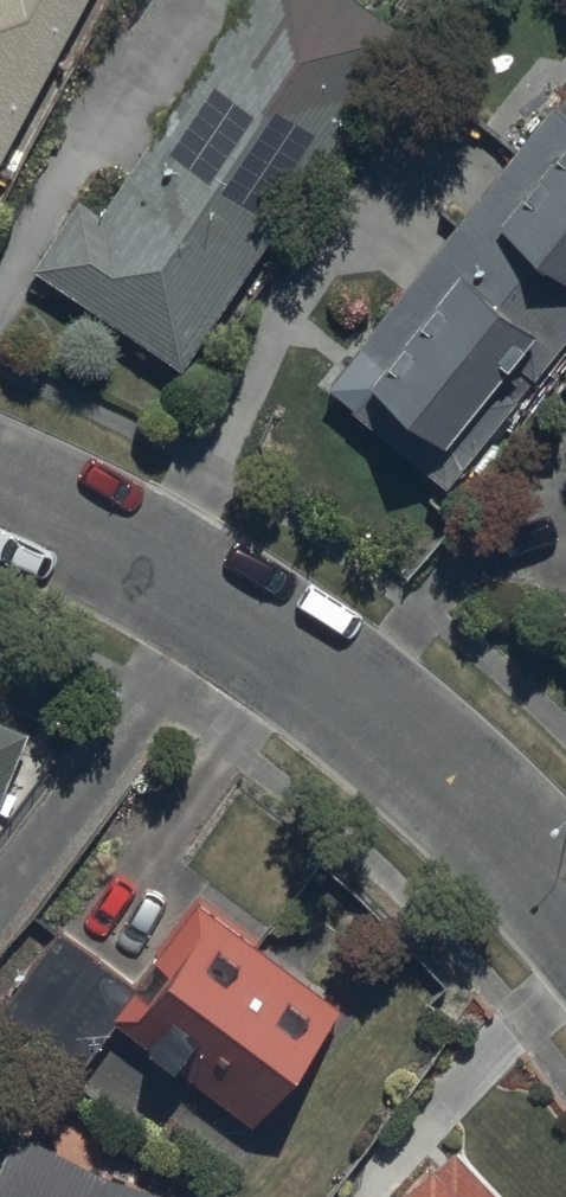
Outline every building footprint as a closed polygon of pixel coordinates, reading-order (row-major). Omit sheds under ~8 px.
[(85,0),(0,0),(0,164),(85,0)] [(353,0),(242,0),(104,212),(84,200),(34,277),(189,377),(409,37),(353,0)] [(466,226),(565,309),(565,106),(466,226)] [(466,226),(331,387),(452,488),(565,352),(565,309),(466,226)] [(6,789),(27,737),(0,726),(0,786),(6,789)] [(0,999),(0,1015),(84,1076),(118,1030),(183,1077),(187,1073),(260,1125),(345,1008),(198,902),(139,984),(55,923),(0,999)] [(0,1166),(0,1196),(161,1196),(13,1136),(0,1166)] [(455,1156),(411,1196),(493,1196),(455,1156)]
